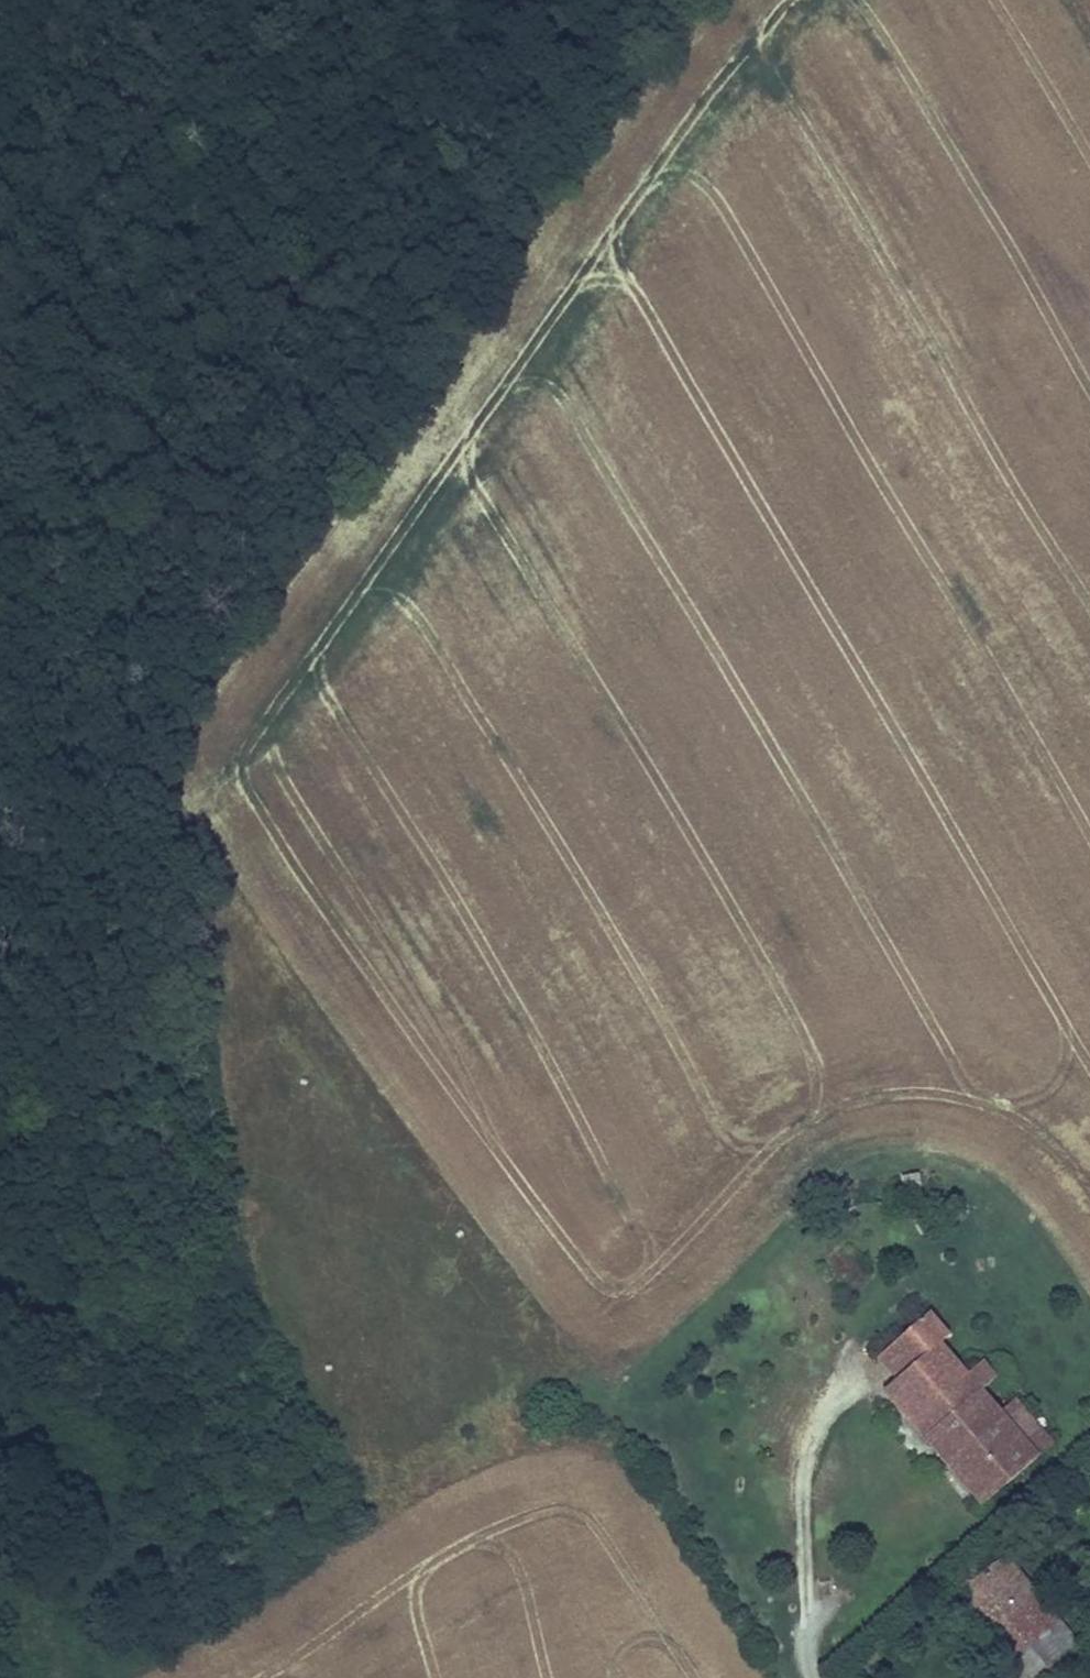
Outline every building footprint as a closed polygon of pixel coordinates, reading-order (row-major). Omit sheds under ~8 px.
[(898,1177),(900,1193),(921,1190),(919,1174),(898,1177)] [(900,1379),(877,1399),(979,1513),(1029,1469),(992,1426),(1006,1412),(972,1374),(957,1387),(930,1355),(946,1341),(928,1320),(883,1359),(900,1379)] [(1043,1456),(1006,1412),(992,1426),(1029,1469),(1043,1456)] [(961,1601),(1016,1661),(1059,1621),(1005,1561),(961,1601)] [(1032,1677),(1037,1677),(1076,1639),(1059,1621),(1016,1661),(1032,1677)]
